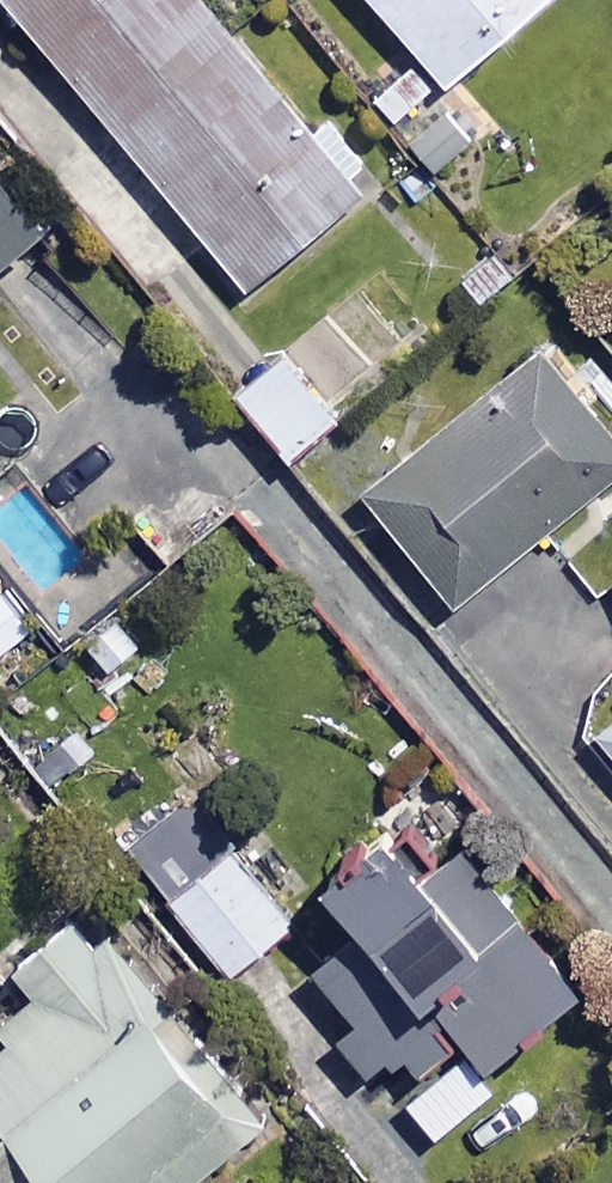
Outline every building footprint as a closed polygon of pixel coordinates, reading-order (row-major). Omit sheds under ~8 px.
[(203,0),(12,0),(241,285),(357,192),(203,0)] [(322,13),(353,49),(392,15),(442,73),(527,0),(337,0),(322,13)] [(486,127),(455,92),(405,137),(436,172),(486,127)] [(0,170),(0,253),(41,219),(0,170)] [(546,343),(363,491),(451,599),(611,467),(611,425),(546,343)] [(335,413),(281,348),(233,388),(287,453),(335,413)] [(592,721),(611,746),(611,704),(592,721)] [(288,916),(183,786),(122,835),(227,966),(288,916)] [(375,1071),(404,1047),(416,1060),(458,1024),(482,1053),(575,975),(453,832),(424,856),(385,810),(322,863),(361,910),(309,954),(357,1010),(337,1027),(375,1071)] [(9,1027),(0,1034),(0,1115),(3,1119),(0,1121),(0,1182),(172,1182),(249,1121),(72,903),(11,952),(29,974),(0,998),(0,1016),(9,1027)] [(492,1085),(462,1048),(402,1095),(432,1133),(492,1085)]
